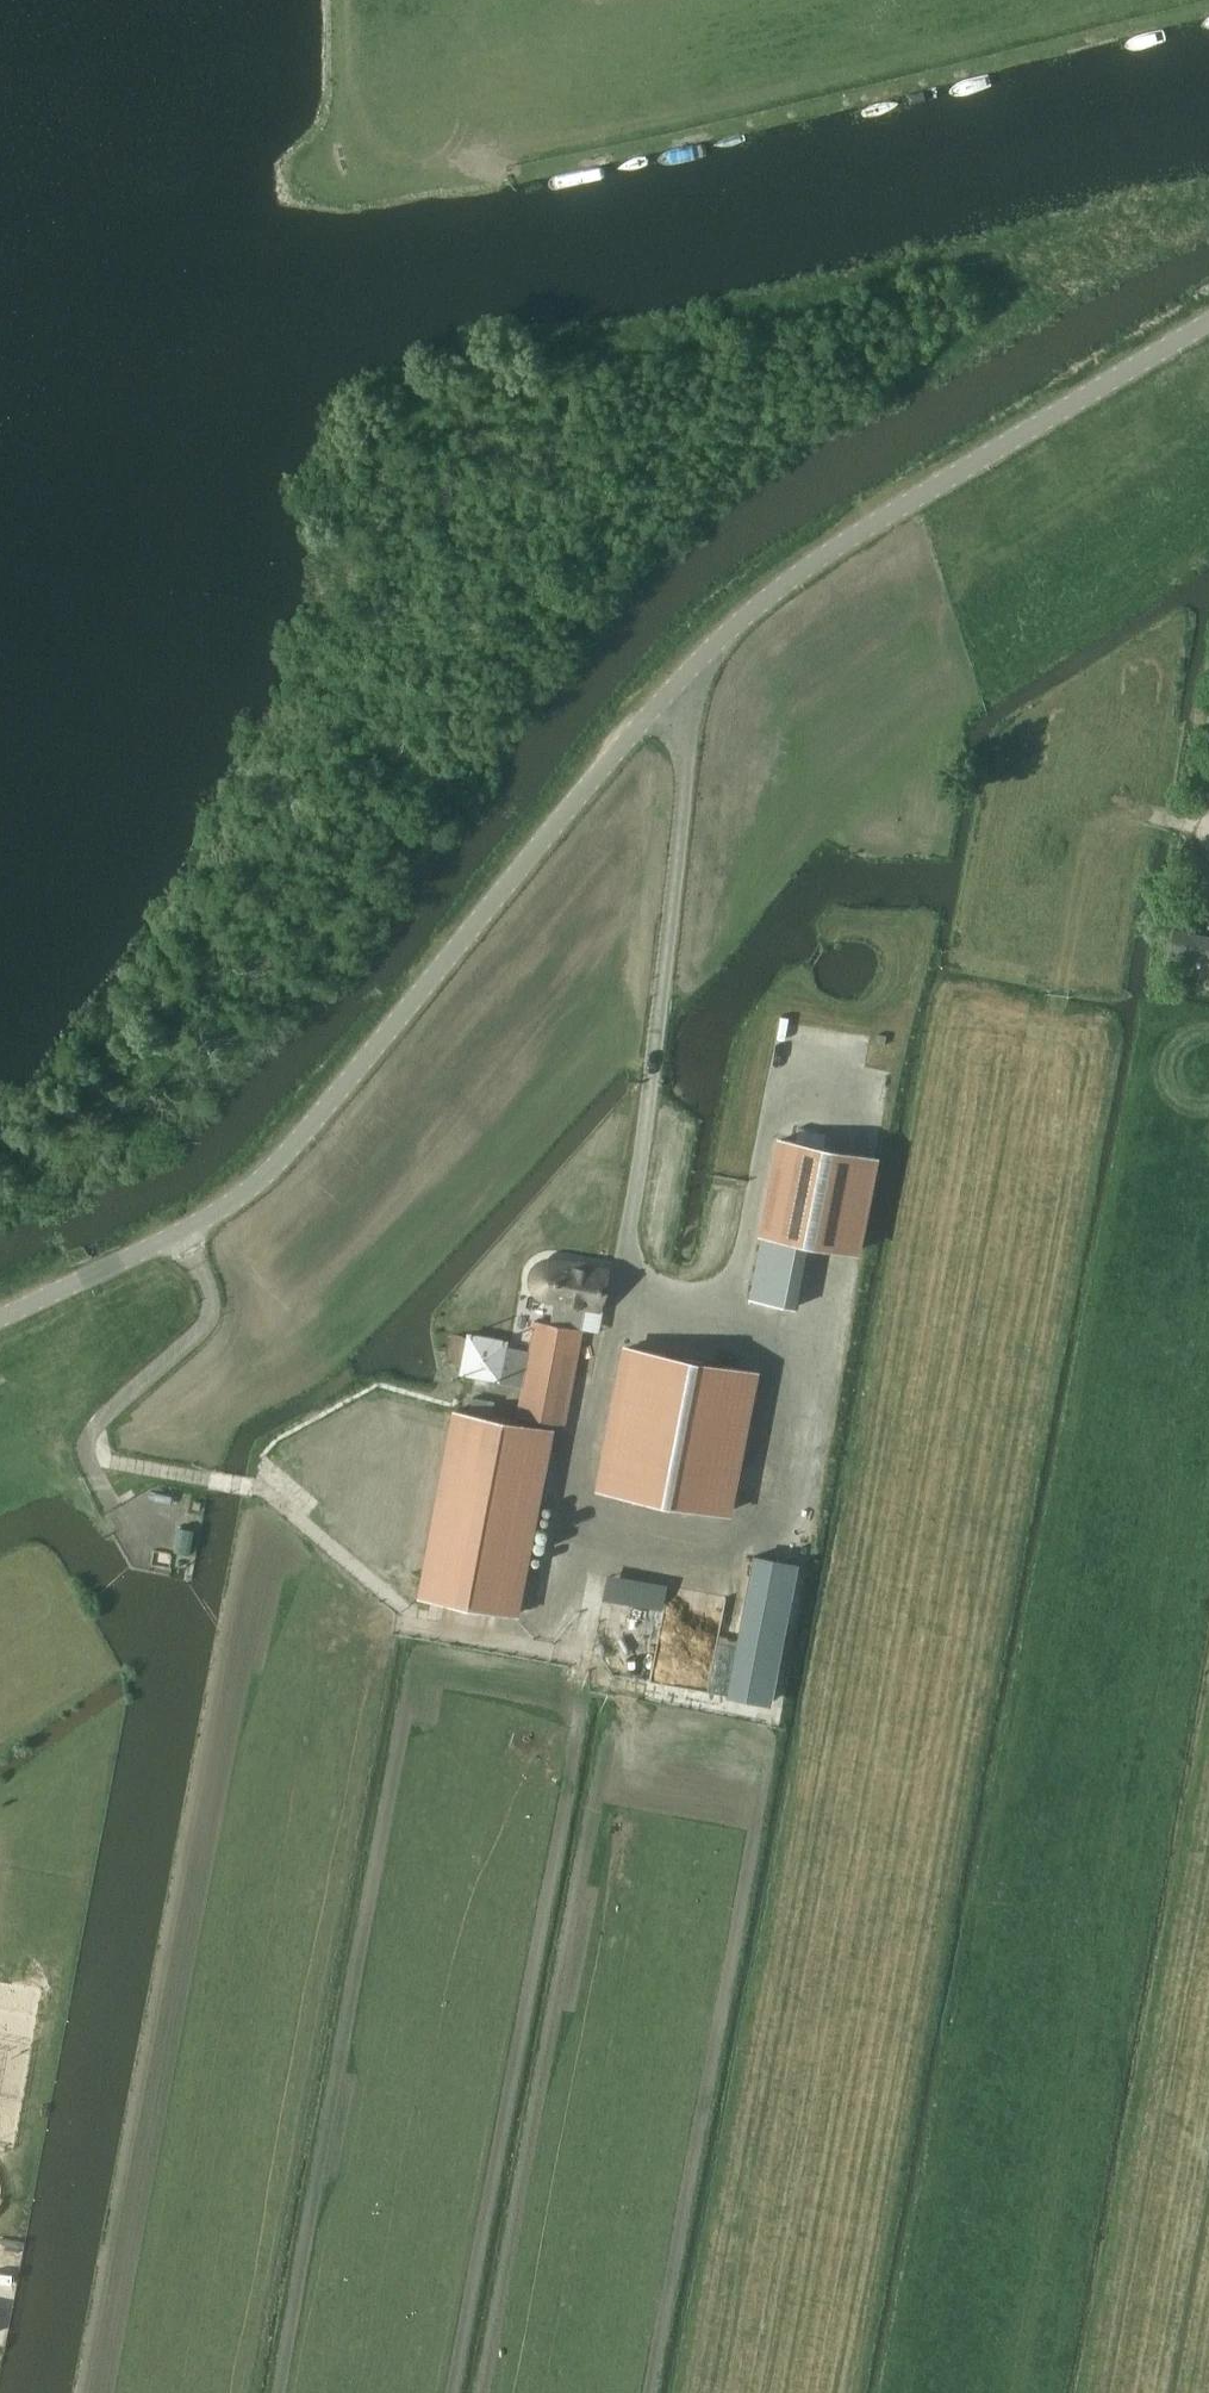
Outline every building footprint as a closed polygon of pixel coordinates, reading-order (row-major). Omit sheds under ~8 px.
[(1208,973),(1208,932),(1174,925),(1166,964),(1208,973)] [(781,1138),(763,1232),(856,1250),(875,1157),(781,1138)] [(539,1294),(547,1298),(555,1299),(551,1322),(535,1319),(518,1415),(566,1423),(583,1328),(582,1328),(586,1305),(599,1307),(606,1269),(554,1260),(546,1260),(538,1265),(533,1271),(532,1280),(534,1288),(539,1294)] [(464,1372),(496,1378),(503,1340),(472,1333),(464,1372)] [(628,1346),(601,1485),(727,1509),(754,1370),(628,1346)] [(457,1408),(423,1597),(515,1614),(550,1426),(457,1408)] [(180,1526),(175,1549),(190,1552),(194,1528),(180,1526)] [(754,1557),(728,1694),(771,1702),(797,1565),(754,1557)]
